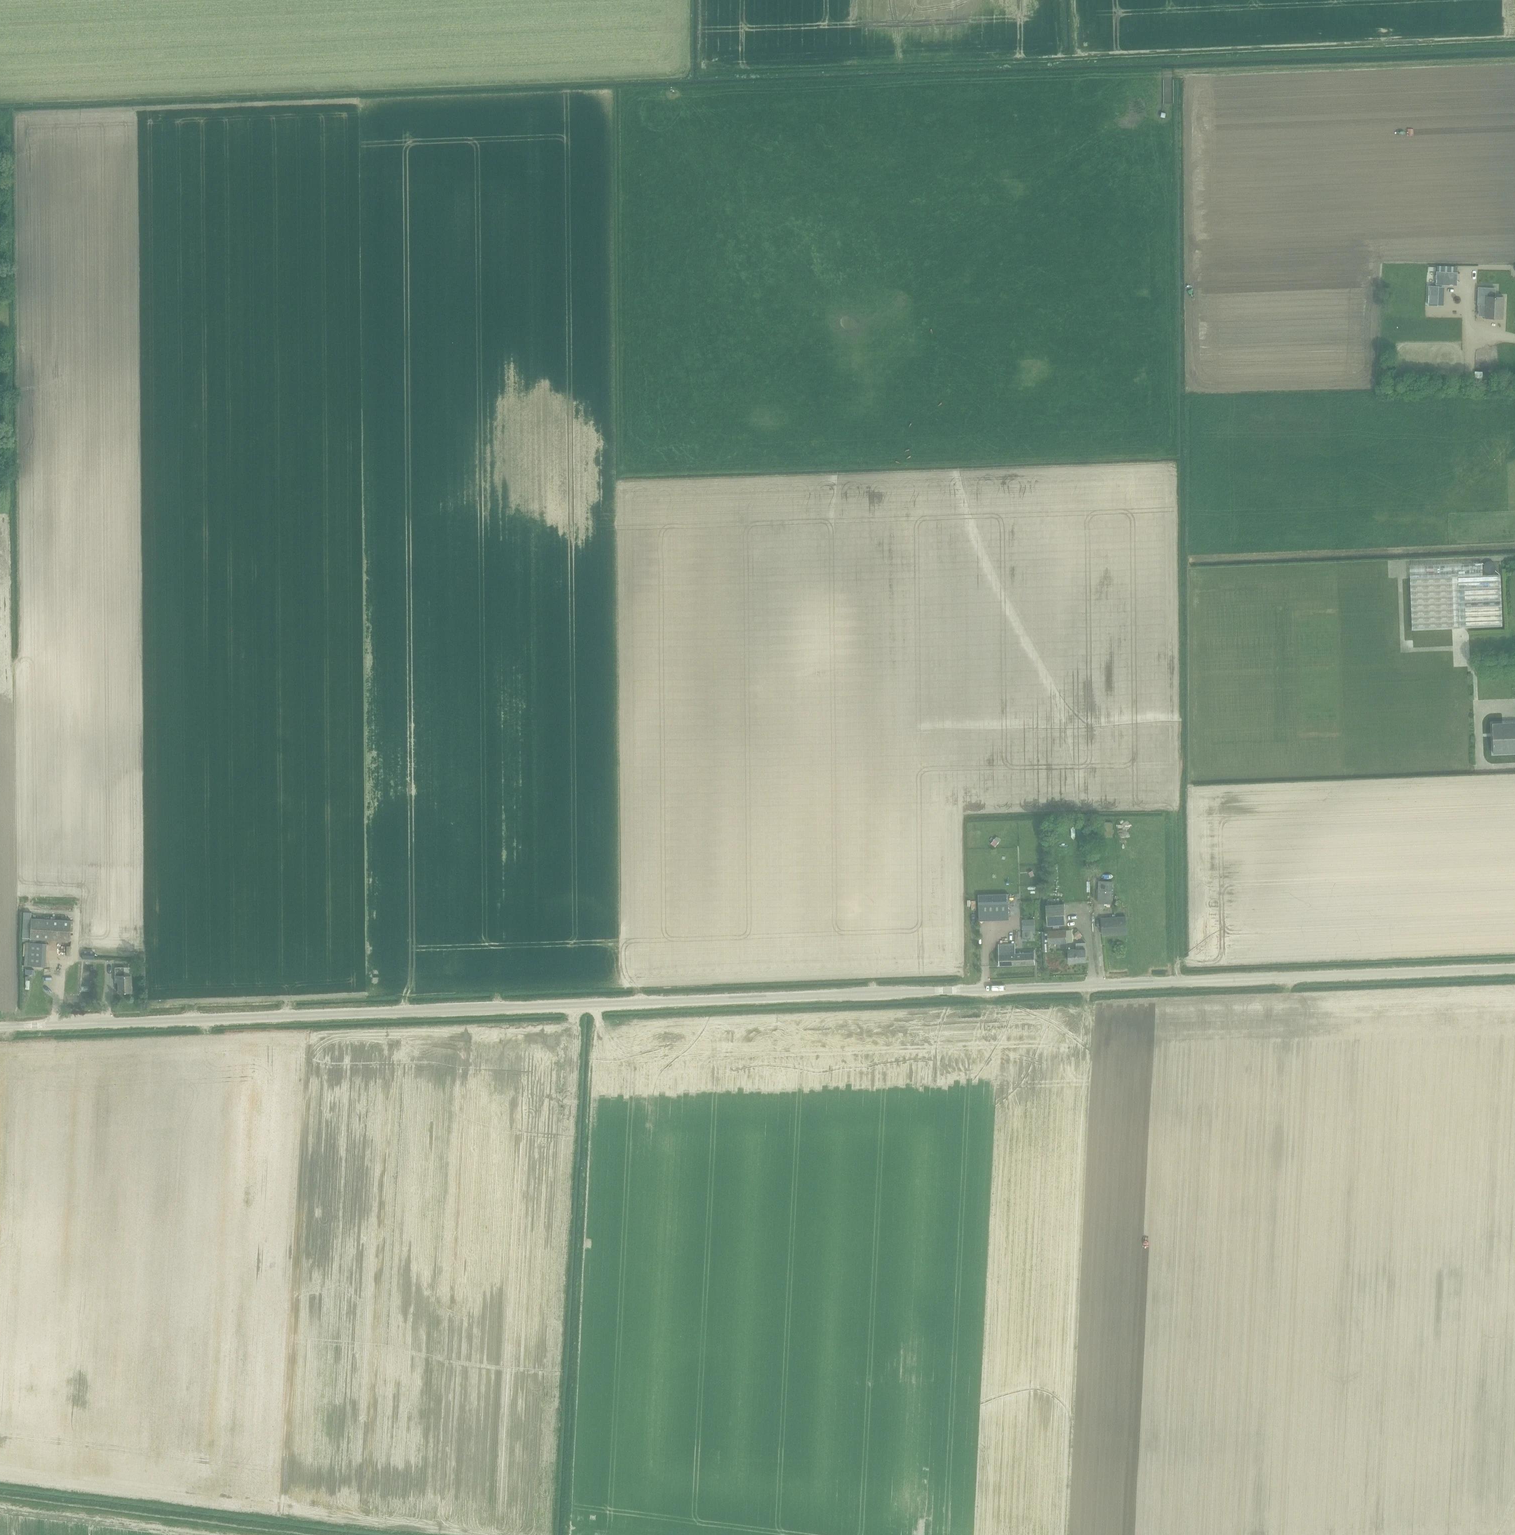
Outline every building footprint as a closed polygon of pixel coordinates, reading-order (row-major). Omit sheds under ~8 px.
[(1437,272),(1436,285),(1457,286),(1458,272),(1437,272)] [(1429,286),(1428,306),(1438,306),(1439,287),(1429,286)] [(1504,297),(1494,297),(1487,296),(1486,305),(1480,304),(1479,315),(1486,315),(1486,318),(1503,319),(1504,297)] [(1485,572),(1487,573),(1489,574),(1491,573),(1493,572),(1495,570),(1496,569),(1496,566),(1495,565),(1494,563),(1492,562),(1489,562),(1487,562),(1485,563),(1484,565),(1484,566),(1484,568),(1484,571),(1485,572)] [(1482,563),(1410,566),(1412,630),(1502,626),(1500,576),(1483,576),(1482,563)] [(1514,753),(1514,723),(1493,723),(1494,754),(1514,753)] [(1111,903),(1112,881),(1099,881),(1098,903),(1111,903)] [(984,895),(978,895),(979,921),(1009,920),(1008,894),(984,895)] [(1066,924),(1064,903),(1046,905),(1048,925),(1066,924)] [(23,912),(22,942),(26,942),(30,942),(30,944),(29,955),(29,965),(45,966),(46,956),(47,945),(47,939),(70,940),(71,920),(31,917),(32,912),(24,912),(23,912)] [(1127,933),(1126,923),(1125,916),(1102,918),(1103,935),(1127,933)] [(1022,930),(1034,930),(1034,919),(1022,919),(1022,930)] [(1066,929),(1042,931),(1044,951),(1048,951),(1047,943),(1067,941),(1066,929)] [(84,938),(76,938),(75,950),(83,950),(84,938)] [(1086,961),(1085,951),(1085,942),(1076,942),(1076,949),(1068,949),(1069,962),(1086,961)] [(1035,964),(1035,954),(1034,949),(1023,950),(1023,953),(1015,953),(1015,943),(998,944),(999,965),(1035,964)] [(84,950),(84,959),(94,959),(94,951),(84,950)] [(131,992),(131,982),(131,974),(123,974),(123,966),(115,966),(115,982),(118,982),(118,992),(131,992)]
